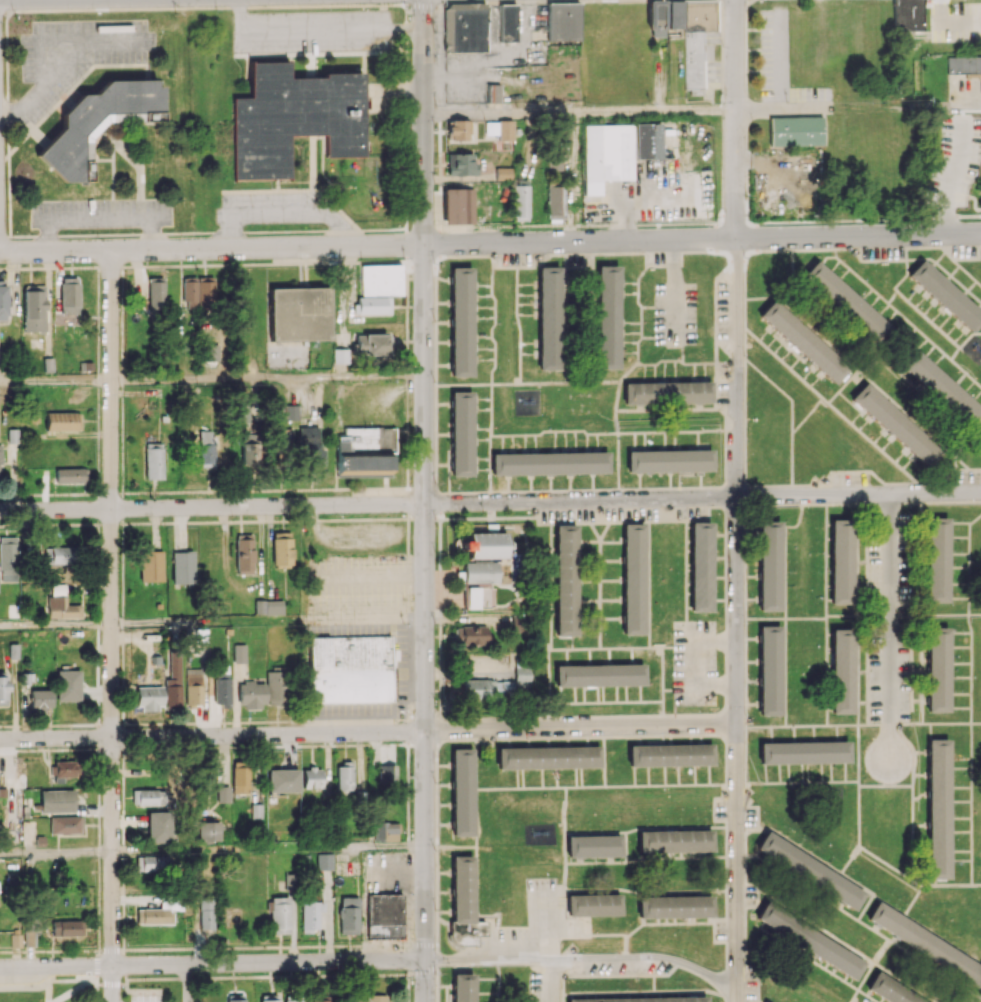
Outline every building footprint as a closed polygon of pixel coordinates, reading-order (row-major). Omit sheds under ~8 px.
[(648,37),(662,36),(662,29),(682,29),(683,88),(702,87),(701,31),(715,31),(714,0),(672,0),(647,0),(648,37)] [(893,31),(921,31),(921,0),(893,0),(893,31)] [(443,4),(444,53),(486,52),(485,3),(443,4)] [(579,3),(547,3),(547,41),(579,40),(579,3)] [(516,4),(499,4),(500,42),(516,41),(516,4)] [(947,74),(966,73),(966,77),(980,77),(980,56),(947,57),(947,74)] [(234,179),(290,179),(290,135),(325,135),(325,157),(363,157),(362,73),(323,73),(323,78),(289,78),(289,62),(250,62),(251,97),(233,98),(234,179)] [(36,160),(69,182),(89,182),(92,178),(92,168),(91,170),(91,142),(105,121),(123,121),(123,111),(138,111),(140,113),(157,113),(162,116),(162,87),(155,86),(156,81),(106,80),(96,94),(79,94),(63,118),(63,120),(36,160)] [(499,103),(499,84),(487,84),(487,103),(499,103)] [(769,117),(770,145),(822,143),(821,116),(769,117)] [(468,140),(469,120),(447,120),(447,140),(468,140)] [(512,140),(512,120),(485,120),(485,135),(497,135),(497,140),(512,140)] [(633,124),(634,159),(659,159),(658,123),(633,124)] [(583,125),(584,195),(601,195),(600,180),(631,180),(631,125),(583,125)] [(447,154),(447,176),(477,175),(476,162),(473,163),(472,153),(447,154)] [(562,156),(547,156),(548,170),(562,170),(562,156)] [(510,180),(510,168),(495,167),(495,180),(510,180)] [(529,185),(513,185),(513,219),(529,219),(529,185)] [(548,185),(546,218),(563,218),(565,186),(548,185)] [(474,224),(473,188),(443,189),(443,224),(474,224)] [(971,333),(980,322),(980,314),(921,259),(907,274),(971,333)] [(890,328),(816,260),(801,277),(875,344),(890,328)] [(401,295),(401,264),(360,265),(360,304),(353,304),(354,314),(390,313),(389,295),(401,295)] [(598,265),(596,369),(617,369),(619,266),(598,265)] [(539,370),(561,369),(560,266),(538,267),(539,370)] [(471,267),(450,267),(451,376),(472,376),(471,267)] [(183,276),(182,305),(213,306),(214,277),(183,276)] [(78,313),(78,278),(60,278),(60,313),(78,313)] [(163,281),(147,282),(148,308),(164,307),(163,281)] [(22,331),(44,332),(45,286),(24,285),(22,331)] [(270,341),(329,340),(328,287),(269,288),(270,341)] [(757,315),(834,384),(848,368),(771,300),(757,315)] [(356,334),(356,356),(390,355),(390,334),(356,334)] [(711,382),(624,383),(624,404),(711,403),(711,382)] [(849,399),(925,467),(940,450),(864,382),(849,399)] [(451,391),(450,476),(471,476),(472,391),(451,391)] [(297,405),(283,405),(284,420),(298,420),(297,405)] [(46,430),(80,430),(80,412),(46,412),(46,430)] [(318,426),(299,427),(301,466),(323,465),(323,448),(318,448),(318,426)] [(293,444),(293,427),(278,427),(278,445),(293,444)] [(337,476),(390,476),(390,453),(395,453),(395,427),(344,427),(344,435),(336,435),(337,476)] [(212,430),(199,431),(199,467),(213,467),(212,430)] [(241,434),(240,464),(259,464),(260,434),(241,434)] [(146,479),(163,479),(162,442),(145,443),(146,479)] [(711,471),(711,449),(626,451),(627,472),(711,471)] [(491,454),(491,475),(608,473),(607,452),(491,454)] [(55,482),(86,483),(86,469),(56,468),(55,482)] [(947,518),(926,518),(927,602),(948,602),(947,518)] [(830,520),(831,604),(852,604),(852,519),(830,520)] [(758,611),(779,611),(780,521),(759,521),(758,611)] [(690,612),(712,612),(711,522),(690,522),(690,612)] [(643,634),(644,524),(623,524),(623,634),(643,634)] [(554,635),(576,636),(576,525),(555,525),(554,635)] [(291,566),(291,532),(272,532),(272,566),(291,566)] [(467,559),(505,558),(505,532),(466,533),(467,541),(458,541),(459,551),(466,550),(467,559)] [(252,534),(235,534),(236,574),(253,574),(252,534)] [(18,581),(17,536),(0,537),(0,581),(18,581)] [(82,546),(55,545),(54,563),(81,563),(82,546)] [(162,581),(161,551),(139,552),(140,582),(162,581)] [(171,551),(172,584),(193,583),(193,551),(171,551)] [(463,583),(497,583),(497,562),(463,562),(463,583)] [(82,618),(83,605),(66,604),(66,584),(52,584),(52,595),(48,595),(48,618),(82,618)] [(493,587),(464,587),(464,607),(493,607),(493,587)] [(282,600),(254,600),(255,615),(283,614),(282,600)] [(486,644),(485,625),(454,626),(454,645),(486,644)] [(759,715),(780,715),(779,626),(758,626),(759,715)] [(947,712),(949,628),(928,627),(926,712),(947,712)] [(852,629),(831,629),(830,713),(852,714),(852,629)] [(310,703),(391,701),(390,636),(309,637),(310,703)] [(245,644),(233,644),(233,663),(246,662),(245,644)] [(165,678),(165,708),(181,708),(180,652),(169,652),(170,678),(165,678)] [(460,679),(460,698),(513,699),(513,683),(527,684),(527,664),(516,664),(515,680),(460,679)] [(555,686),(644,685),(643,664),(554,665),(555,686)] [(185,669),(186,705),(202,704),(201,668),(185,669)] [(57,670),(56,701),(79,701),(79,670),(57,670)] [(266,705),(285,705),(286,671),(266,671),(266,705)] [(214,706),(230,706),(230,673),(214,673),(214,706)] [(239,682),(240,708),(265,707),(264,683),(253,683),(253,681),(239,682)] [(160,687),(137,687),(137,711),(161,711),(160,687)] [(51,690),(30,690),(30,709),(51,709),(51,690)] [(928,878),(948,878),(948,739),(927,739),(928,878)] [(759,742),(759,764),(848,762),(848,741),(759,742)] [(712,765),(712,744),(628,745),(628,766),(712,765)] [(599,746),(496,748),(497,769),(599,767),(599,746)] [(452,836),(473,836),(472,748),(451,749),(452,836)] [(64,784),(64,780),(73,780),(74,761),(51,760),(51,776),(54,776),(54,783),(64,784)] [(233,793),(249,793),(249,760),(232,761),(233,793)] [(337,790),(352,790),(352,763),(337,763),(337,790)] [(395,765),(378,764),(378,784),(395,784),(395,765)] [(303,788),(321,787),(321,768),(303,768),(303,788)] [(298,769),(267,769),(268,792),(299,792),(298,769)] [(218,803),(229,803),(229,786),(218,786),(218,803)] [(40,790),(40,812),(73,812),(73,789),(40,790)] [(132,789),(132,805),(171,805),(171,790),(132,789)] [(146,812),(146,843),(169,842),(168,811),(146,812)] [(49,817),(50,834),(81,833),(81,816),(49,817)] [(220,822),(199,821),(198,840),(220,841),(220,822)] [(396,840),(396,822),(375,822),(375,841),(396,840)] [(638,831),(638,853),(712,851),(712,830),(638,831)] [(865,892),(766,831),(755,849),(854,910),(865,892)] [(567,857),(620,857),(619,835),(567,836),(567,857)] [(332,869),(332,854),(316,854),(316,869),(332,869)] [(136,856),(136,870),(170,871),(170,856),(136,856)] [(472,856),(450,856),(451,944),(475,944),(475,935),(485,935),(484,921),(473,921),(472,856)] [(368,894),(367,937),(401,938),(402,895),(368,894)] [(621,894),(566,895),(567,916),(621,915),(621,894)] [(712,896),(638,897),(639,918),(712,917),(712,896)] [(358,897),(340,897),(339,933),(358,934),(358,897)] [(290,933),(289,898),(266,898),(266,911),(270,911),(271,934),(290,933)] [(213,929),(212,899),(198,899),(199,930),(213,929)] [(301,929),(318,929),(319,911),(323,911),(324,901),(302,901),(301,929)] [(866,961),(765,902),(754,920),(855,979),(866,961)] [(978,987),(980,982),(980,964),(875,903),(865,921),(978,987)] [(136,923),(170,923),(170,908),(136,908),(136,923)] [(51,921),(52,936),(82,936),(82,920),(51,921)] [(21,934),(10,934),(10,947),(21,947),(21,934)] [(876,972),(865,991),(884,1001),(927,1001),(876,972)] [(472,974),(451,974),(452,1001),(473,1001),(472,974)] [(352,995),(352,1001),(387,1001),(387,994),(352,995)]
